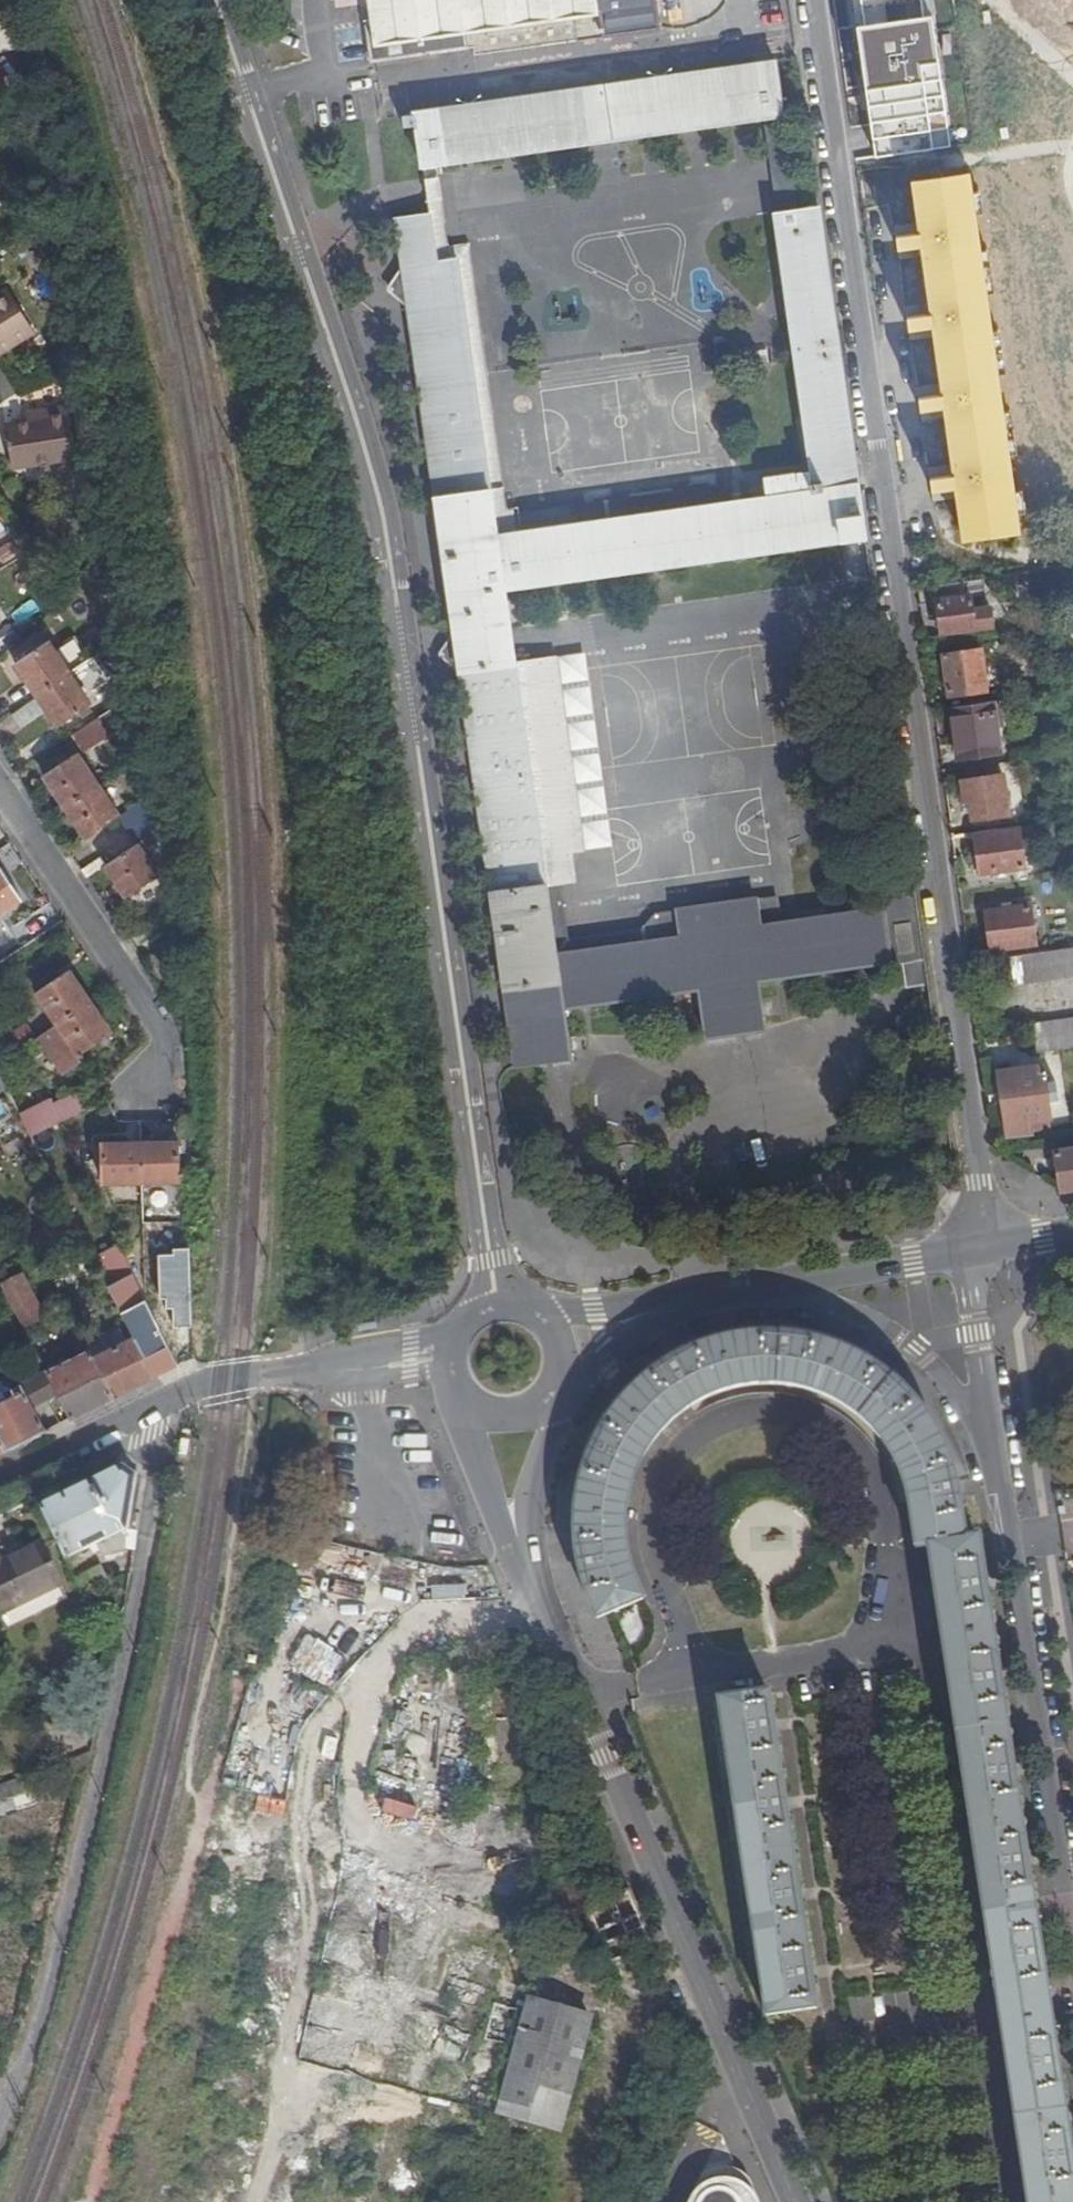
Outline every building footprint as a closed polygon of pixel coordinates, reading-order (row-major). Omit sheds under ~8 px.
[(174,9),(193,3),(192,0),(170,0),(174,9)] [(376,28),(375,28),(381,35),(372,43),(376,66),(471,53),(471,48),(476,47),(477,59),(579,45),(576,22),(602,19),(604,42),(663,33),(659,0),(372,0),(376,28)] [(873,157),(951,148),(929,0),(852,0),(873,157)] [(381,35),(375,28),(370,29),(372,43),(381,35)] [(426,170),(446,167),(764,123),(785,119),(777,59),(419,117),(426,170)] [(797,209),(785,119),(764,123),(777,212),(797,209)] [(441,269),(460,266),(446,167),(426,170),(433,219),(434,218),(441,269)] [(971,182),(921,189),(928,237),(915,239),(916,253),(929,250),(939,318),(926,319),(928,333),(941,331),(950,399),(938,401),(939,414),(952,412),(962,479),(950,481),(951,494),(964,492),(971,542),(1021,535),(971,182)] [(525,1025),(540,1067),(542,1066),(540,1046),(572,1042),(568,1010),(698,989),(705,1039),(766,1030),(758,983),(896,966),(896,969),(910,968),(913,991),(932,989),(920,898),(888,902),(889,908),(887,909),(888,914),(786,927),(765,930),(762,903),(681,914),(684,941),(561,957),(550,888),(565,886),(578,884),(574,856),(587,855),(575,777),(563,778),(557,741),(570,740),(559,662),(519,667),(509,593),(870,543),(817,206),(797,209),(777,212),(771,213),(810,484),(809,486),(810,491),(728,502),(499,534),(495,496),(494,494),(431,498),(458,631),(525,1025)] [(400,223),(408,274),(441,269),(434,218),(433,219),(400,223)] [(408,274),(431,498),(494,494),(462,266),(460,266),(441,269),(408,274)] [(13,297),(0,305),(0,360),(38,338),(13,297)] [(49,426),(10,430),(16,474),(79,465),(73,414),(48,418),(49,426)] [(515,493),(495,496),(499,534),(728,502),(726,487),(588,506),(571,515),(520,522),(515,493)] [(987,584),(943,590),(945,604),(940,605),(944,637),(996,631),(994,614),(976,616),(975,602),(989,600),(987,584)] [(520,1069),(540,1067),(525,1025),(458,631),(504,956),(500,957),(512,1045),(517,1045),(520,1069)] [(13,670),(34,702),(67,680),(85,667),(71,647),(53,660),(45,648),(13,670)] [(952,697),(964,695),(990,692),(991,692),(985,654),(947,659),(952,697)] [(106,687),(90,664),(85,667),(67,680),(82,703),(106,687)] [(67,680),(34,702),(55,732),(88,711),(82,703),(67,680)] [(1051,698),(1061,696),(1060,687),(1050,689),(1051,698)] [(990,692),(964,695),(965,700),(991,697),(990,692)] [(1062,708),(1061,696),(1051,698),(1053,709),(1062,708)] [(997,705),(956,711),(959,742),(964,742),(967,761),(1004,755),(997,705)] [(95,722),(69,740),(79,755),(83,755),(107,738),(95,722)] [(575,777),(570,740),(557,741),(563,778),(575,777)] [(43,779),(64,812),(96,790),(76,758),(43,779)] [(975,824),(1012,819),(1007,779),(966,785),(968,806),(973,806),(975,824)] [(96,790),(64,812),(85,844),(118,822),(96,790)] [(162,833),(157,806),(121,829),(135,849),(162,833)] [(167,865),(162,833),(135,849),(103,870),(125,903),(158,881),(153,874),(164,866),(167,865)] [(1023,834),(979,840),(984,878),(1028,872),(1023,834)] [(20,904),(0,875),(0,918),(20,904)] [(684,941),(681,914),(661,916),(649,931),(573,940),(565,886),(550,888),(561,957),(684,941)] [(765,930),(786,927),(783,900),(762,903),(765,930)] [(990,916),(995,955),(1038,949),(1033,911),(990,916)] [(999,963),(1003,992),(1072,982),(1072,952),(999,963)] [(57,1031),(89,1009),(66,976),(35,998),(57,1031)] [(109,1040),(89,1009),(57,1031),(36,1045),(60,1081),(81,1066),(80,1065),(82,1063),(80,1059),(100,1046),(105,1043),(109,1040)] [(1072,1054),(1072,1022),(1037,1028),(1041,1059),(1072,1054)] [(28,1032),(13,1041),(20,1055),(36,1045),(28,1032)] [(13,1060),(0,1039),(0,1069),(13,1060)] [(540,1046),(542,1066),(575,1062),(572,1042),(540,1046)] [(1048,1072),(1002,1078),(1009,1129),(1008,1129),(1010,1148),(1036,1141),(1036,1138),(1046,1135),(1044,1123),(1054,1122),(1052,1108),(1063,1106),(1061,1087),(1050,1089),(1048,1072)] [(58,1129),(90,1113),(81,1095),(53,1110),(50,1104),(47,1106),(58,1129)] [(31,1143),(58,1129),(47,1106),(18,1120),(31,1143)] [(1046,1135),(1056,1133),(1054,1122),(1044,1123),(1046,1135)] [(141,1148),(142,1187),(179,1185),(178,1147),(141,1148)] [(103,1188),(142,1187),(141,1148),(102,1149),(103,1188)] [(1072,1195),(1072,1154),(1057,1157),(1064,1196),(1072,1195)] [(158,1191),(147,1190),(147,1207),(158,1207),(158,1191)] [(31,1243),(38,1257),(54,1248),(47,1234),(31,1243)] [(23,1278),(4,1289),(27,1333),(46,1323),(23,1278)] [(154,1382),(176,1371),(132,1280),(108,1292),(126,1328),(154,1382)] [(92,1363),(113,1403),(154,1382),(126,1328),(118,1332),(119,1334),(125,1346),(92,1363)] [(89,1357),(92,1363),(125,1346),(119,1334),(86,1351),(89,1357)] [(947,1504),(959,1502),(953,1474),(946,1457),(938,1436),(927,1417),(917,1404),(904,1389),(887,1375),(871,1364),(850,1353),(835,1348),(815,1343),(789,1339),(767,1338),(743,1339),(712,1345),(697,1351),(670,1365),(647,1381),(631,1395),(617,1410),(605,1429),(596,1446),(587,1466),(582,1484),(577,1508),(576,1525),(577,1548),(581,1576),(588,1600),(593,1615),(598,1623),(609,1618),(604,1610),(599,1599),(593,1575),(588,1547),(587,1528),(589,1511),(594,1487),(598,1472),(606,1451),(615,1434),(624,1420),(638,1405),(654,1391),(672,1376),(699,1362),(715,1357),(741,1351),(765,1349),(787,1351),(810,1354),(829,1358),(845,1364),(862,1372),(879,1383),(895,1397),(906,1409),(917,1422),(927,1441),(935,1459),(941,1476),(947,1504)] [(83,1360),(89,1357),(86,1351),(82,1344),(76,1347),(83,1360)] [(1044,1963),(1046,1963),(1045,1957),(1044,1952),(1042,1952),(1029,1870),(1031,1870),(1030,1864),(1030,1859),(1028,1859),(1016,1780),(1017,1780),(1017,1774),(1016,1769),(1014,1769),(1001,1688),(1003,1687),(1003,1682),(1002,1677),(1001,1677),(988,1596),(989,1594),(989,1589),(988,1584),(986,1583),(980,1541),(966,1543),(959,1502),(947,1504),(941,1476),(935,1459),(927,1441),(917,1422),(906,1409),(895,1397),(879,1383),(862,1372),(845,1364),(829,1358),(810,1354),(787,1351),(765,1349),(741,1351),(715,1357),(699,1362),(672,1376),(654,1391),(638,1405),(624,1420),(615,1434),(606,1451),(598,1472),(594,1487),(589,1511),(587,1528),(588,1547),(593,1575),(599,1599),(604,1610),(609,1618),(645,1604),(628,1555),(626,1534),(628,1512),(641,1467),(667,1431),(695,1407),(718,1396),(755,1389),(810,1393),(841,1405),(858,1416),(883,1444),(900,1476),(915,1553),(929,1551),(957,1738),(962,1737),(966,1761),(962,1762),(967,1803),(972,1803),(979,1851),(975,1851),(981,1893),(986,1892),(989,1916),(985,1917),(1017,2122),(1021,2122),(1024,2145),(1020,2146),(1025,2187),(1031,2186),(1033,2201),(1072,2201),(1072,2141),(1062,2070),(1064,2069),(1063,2063),(1062,2058),(1060,2059),(1044,1963)] [(59,1400),(71,1423),(113,1403),(92,1363),(89,1357),(83,1360),(48,1378),(59,1400)] [(51,1403),(52,1403),(59,1400),(48,1378),(47,1376),(39,1380),(51,1403)] [(36,1382),(47,1405),(51,1403),(39,1380),(36,1382)] [(36,1382),(19,1390),(32,1413),(47,1405),(36,1382)] [(0,1407),(0,1448),(4,1456),(44,1437),(32,1413),(19,1390),(12,1395),(15,1399),(0,1407)] [(122,1471),(117,1461),(68,1486),(73,1496),(122,1471)] [(73,1496),(40,1513),(64,1563),(103,1545),(110,1559),(124,1552),(126,1534),(134,1481),(122,1471),(73,1496)] [(144,1483),(134,1481),(126,1534),(135,1536),(144,1483)] [(60,1588),(41,1548),(1,1567),(0,1565),(0,1617),(60,1588)] [(113,1610),(124,1612),(127,1589),(116,1587),(113,1610)] [(83,1604),(101,1607),(91,1593),(81,1598),(83,1604)] [(775,1726),(771,1697),(720,1704),(731,1774),(735,1773),(739,1795),(734,1796),(741,1838),(745,1837),(752,1886),(748,1887),(754,1928),(759,1928),(762,1949),(757,1950),(768,2021),(818,2013),(814,1985),(815,1984),(813,1973),(812,1973),(802,1906),(803,1905),(801,1894),(800,1894),(788,1814),(789,1813),(788,1804),(786,1804),(777,1738),(778,1736),(776,1726),(775,1726)] [(613,1969),(646,1954),(641,1940),(648,1937),(631,1897),(591,1914),(592,1918),(589,1923),(594,1936),(600,1938),(613,1969)] [(641,1940),(646,1954),(654,1951),(648,1937),(641,1940)] [(562,2136),(594,2023),(531,2005),(500,2118),(562,2136)] [(741,2197),(737,2193),(732,2190),(726,2189),(721,2188),(715,2189),(709,2192),(701,2201),(743,2201),(741,2197)]
